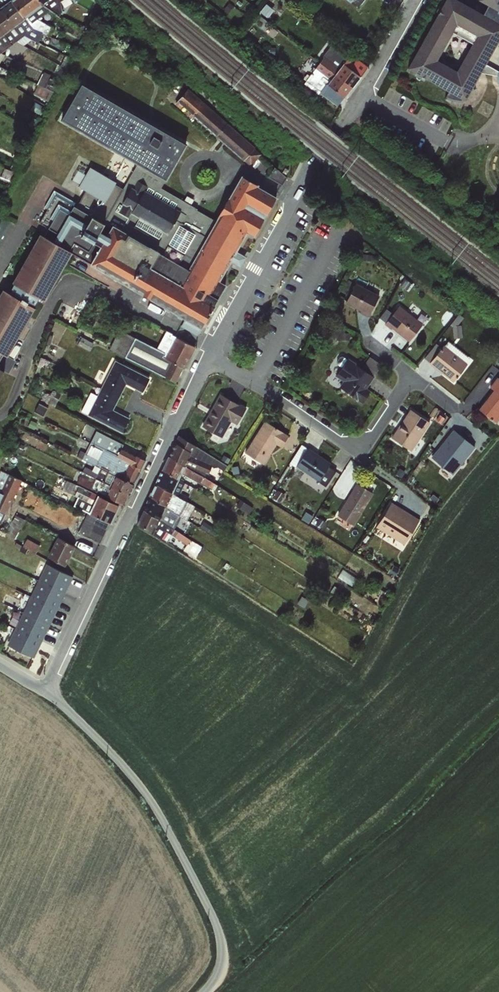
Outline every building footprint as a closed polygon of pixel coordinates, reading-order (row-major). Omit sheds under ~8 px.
[(39,0),(12,0),(11,1),(32,29),(48,36),(51,30),(54,33),(56,30),(37,19),(49,11),(39,0)] [(49,11),(55,15),(59,19),(69,3),(63,0),(39,0),(49,11)] [(350,1),(349,2),(358,8),(365,0),(351,0),(350,1)] [(485,6),(482,13),(458,0),(443,0),(404,69),(464,103),(480,74),(496,77),(497,84),(498,86),(498,0),(478,0),(485,6)] [(32,29),(11,1),(1,9),(22,37),(24,36),(36,42),(37,39),(45,43),(48,36),(32,29)] [(1,9),(0,9),(0,32),(10,46),(15,53),(24,45),(17,42),(22,37),(1,9)] [(273,11),(268,18),(273,23),(279,16),(273,11)] [(0,32),(0,53),(10,46),(0,32)] [(344,63),(360,76),(367,67),(360,62),(352,54),(336,41),(332,47),(324,57),(310,76),(316,80),(312,85),(320,92),(326,84),(327,85),(335,74),(344,63)] [(295,59),(290,65),(299,72),(304,65),(295,59)] [(344,63),(335,74),(352,87),(360,76),(344,63)] [(335,74),(327,85),(344,98),(352,87),(335,74)] [(2,356),(12,362),(43,308),(37,306),(42,299),(46,303),(74,254),(206,327),(223,298),(214,293),(251,232),(258,237),(281,197),(242,176),(219,219),(161,188),(187,143),(84,83),(62,121),(134,163),(104,218),(54,191),(37,224),(58,235),(55,239),(43,233),(14,282),(18,285),(13,291),(6,290),(0,300),(0,360),(2,356)] [(264,151),(197,96),(200,92),(189,83),(174,102),(198,121),(199,120),(254,164),(264,151)] [(113,199),(122,179),(93,166),(90,173),(81,169),(75,181),(113,199)] [(379,295),(356,284),(346,302),(362,310),(361,312),(368,316),(379,295)] [(63,302),(57,315),(74,322),(80,309),(63,302)] [(409,342),(423,324),(399,306),(384,324),(391,330),(392,328),(409,342)] [(464,337),(463,315),(454,315),(455,337),(464,337)] [(167,330),(160,346),(121,329),(112,350),(183,381),(200,344),(167,330)] [(443,345),(429,363),(453,382),(467,364),(466,363),(470,359),(448,341),(444,345),(443,345)] [(357,364),(348,358),(335,376),(343,381),(339,387),(361,403),(370,391),(367,388),(374,377),(356,365),(357,364)] [(93,390),(83,411),(128,431),(134,417),(117,409),(129,383),(147,391),(154,376),(117,359),(101,394),(93,390)] [(8,372),(0,368),(0,386),(8,372)] [(496,423),(498,419),(498,379),(497,377),(489,387),(493,390),(478,409),(496,423)] [(56,390),(51,401),(57,404),(62,393),(56,390)] [(219,394),(202,426),(222,437),(231,422),(237,425),(246,408),(219,394)] [(40,403),(37,411),(47,414),(50,406),(40,403)] [(430,422),(410,409),(391,438),(411,452),(430,422)] [(244,452),(264,465),(276,445),(281,448),(289,436),(265,420),(244,452)] [(454,427),(435,459),(459,473),(478,441),(454,427)] [(131,504),(150,451),(94,432),(84,459),(118,471),(110,495),(68,480),(64,491),(97,502),(93,512),(118,521),(125,502),(131,504)] [(169,457),(215,484),(218,478),(209,472),(212,466),(224,471),(228,466),(178,435),(169,457)] [(331,463),(309,447),(296,466),(326,486),(335,471),(329,466),(331,463)] [(162,471),(179,479),(182,474),(212,490),(212,488),(215,490),(217,485),(215,484),(169,457),(162,471)] [(350,479),(357,469),(349,464),(332,490),(344,497),(354,482),(350,479)] [(107,482),(97,479),(99,471),(86,466),(80,483),(105,490),(107,482)] [(15,511),(23,475),(3,471),(0,483),(0,508),(15,511)] [(155,485),(186,502),(189,497),(181,492),(185,483),(179,479),(162,471),(155,485)] [(373,493),(356,483),(336,515),(354,525),(373,493)] [(149,497),(187,520),(195,506),(186,502),(155,485),(149,497)] [(187,520),(149,497),(144,510),(174,529),(178,523),(184,526),(187,520)] [(391,501),(375,527),(404,544),(420,519),(391,501)] [(174,529),(144,510),(137,524),(166,542),(171,535),(187,545),(190,540),(174,529)] [(80,532),(103,542),(111,524),(89,514),(80,532)] [(51,556),(71,564),(79,543),(59,535),(51,556)] [(66,594),(74,578),(47,565),(39,581),(66,594)] [(58,610),(66,594),(39,581),(31,597),(58,610)] [(50,626),(58,610),(31,597),(23,613),(50,626)] [(42,642),(50,626),(23,613),(15,629),(42,642)] [(34,658),(42,642),(15,629),(7,644),(34,658)]
